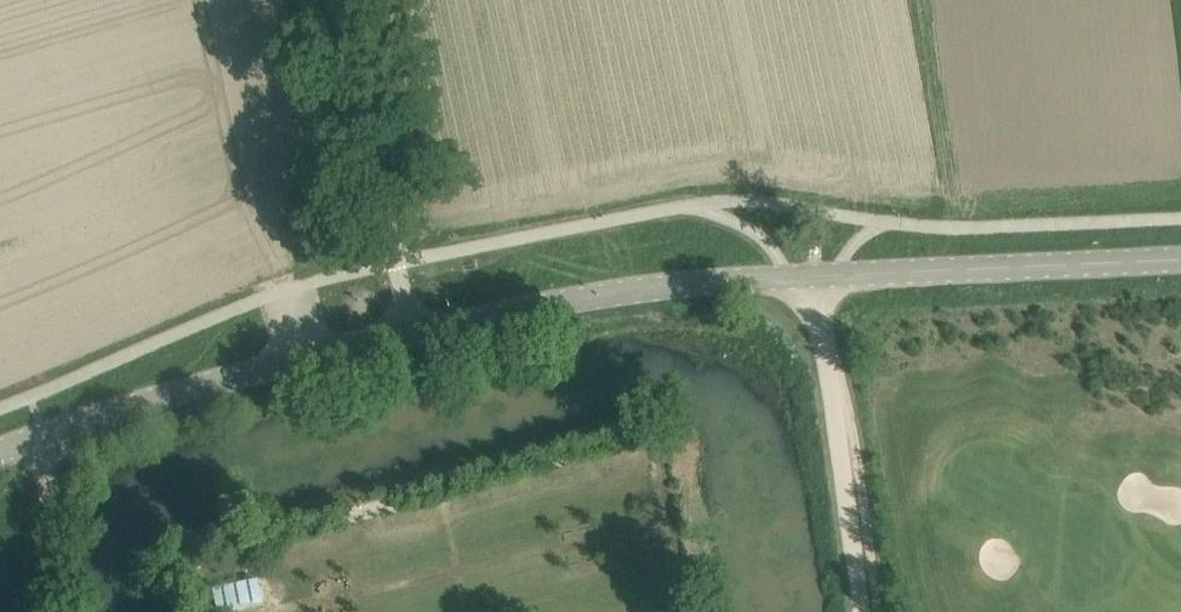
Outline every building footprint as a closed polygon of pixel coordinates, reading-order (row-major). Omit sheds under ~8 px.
[(304,240),(300,223),(288,225),(292,242),(304,240)]
